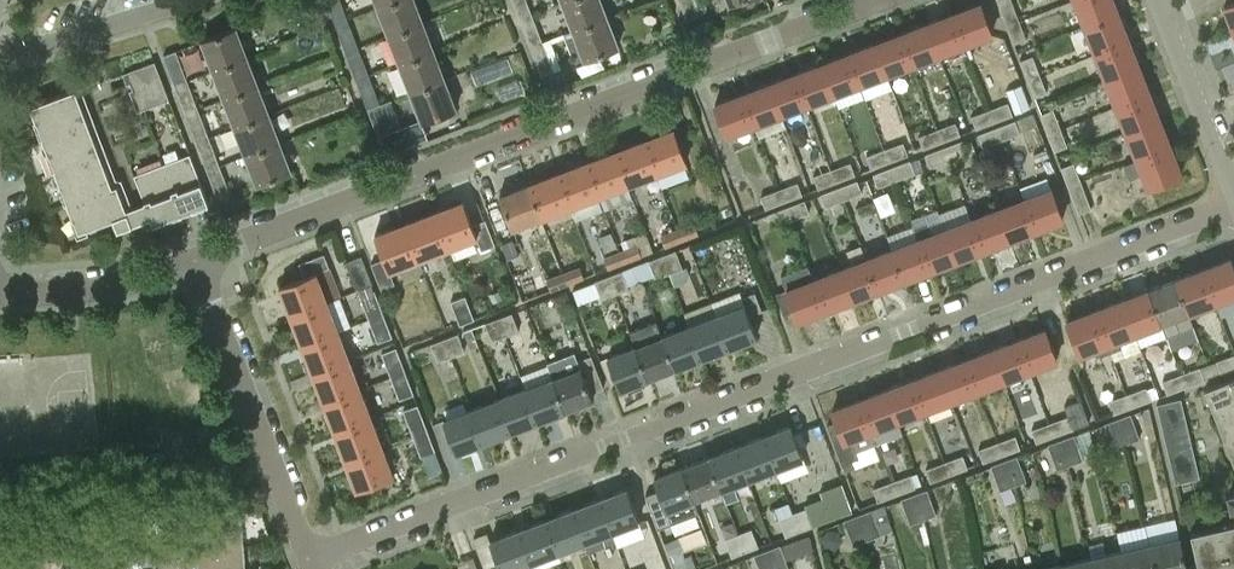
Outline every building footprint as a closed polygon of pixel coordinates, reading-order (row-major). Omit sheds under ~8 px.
[(348,19),(358,15),(352,0),(326,0),(335,24),(348,19)] [(389,35),(422,23),(414,0),(397,0),(379,7),(389,35)] [(519,18),(532,13),(527,0),(512,0),(519,18)] [(574,30),(607,17),(600,0),(566,0),(563,1),(574,30)] [(694,0),(679,0),(687,20),(700,15),(694,0)] [(1007,25),(1020,20),(1012,0),(997,0),(1007,25)] [(1085,26),(1118,13),(1113,0),(1075,0),(1085,26)] [(1225,6),(1233,30),(1233,2),(1225,6)] [(953,14),(965,45),(992,34),(980,3),(953,14)] [(532,13),(519,18),(530,47),(543,41),(532,13)] [(1085,26),(1095,52),(1129,39),(1118,13),(1085,26)] [(953,14),(927,24),(938,55),(965,45),(953,14)] [(607,17),(574,30),(565,33),(577,62),(618,46),(607,17)] [(348,19),(335,24),(346,52),(359,47),(348,19)] [(1020,20),(1007,25),(1013,43),(1026,38),(1020,20)] [(389,35),(400,63),(433,51),(422,23),(389,35)] [(927,24),(900,34),(912,65),(938,55),(927,24)] [(214,70),(249,56),(238,27),(203,40),(214,70)] [(900,34),(874,44),(890,86),(916,76),(912,65),(900,34)] [(550,39),(543,41),(530,47),(541,76),(562,68),(550,39)] [(1095,52),(1106,79),(1139,66),(1129,39),(1095,52)] [(874,44),(848,54),(859,85),(864,96),(890,86),(874,44)] [(346,52),(357,80),(370,75),(359,47),(346,52)] [(163,55),(174,85),(188,80),(176,50),(163,55)] [(400,63),(411,92),(444,79),(433,51),(400,63)] [(848,54),(821,64),(833,95),(859,85),(848,54)] [(214,70),(225,98),(259,85),(249,56),(214,70)] [(1020,60),(1027,79),(1040,74),(1033,56),(1020,60)] [(155,61),(134,69),(123,73),(137,111),(169,99),(155,61)] [(821,64),(795,74),(807,105),(833,95),(821,64)] [(1110,108),(1116,106),(1150,93),(1139,66),(1106,79),(1100,82),(1110,108)] [(795,74),(769,84),(780,115),(807,105),(795,74)] [(1040,74),(1027,79),(1035,98),(1047,93),(1040,74)] [(370,75),(357,80),(368,108),(381,103),(370,75)] [(455,108),(444,79),(411,92),(422,121),(455,108)] [(188,80),(174,85),(185,113),(198,108),(188,80)] [(769,84),(742,94),(758,136),(785,126),(780,115),(769,84)] [(1010,100),(989,109),(994,122),(1030,108),(1022,84),(1006,90),(1010,100)] [(31,106),(43,137),(97,117),(85,85),(31,106)] [(225,98),(235,127),(270,113),(259,85),(225,98)] [(1116,106),(1127,133),(1160,120),(1150,93),(1116,106)] [(731,146),(758,136),(742,94),(715,104),(731,146)] [(394,98),(381,103),(368,108),(379,137),(392,133),(383,111),(397,106),(394,98)] [(185,113),(196,141),(209,137),(198,108),(185,113)] [(976,129),(994,122),(989,109),(971,116),(976,129)] [(1040,114),(1048,133),(1060,128),(1053,109),(1040,114)] [(181,134),(170,111),(150,120),(161,143),(181,134)] [(235,127),(246,155),(281,142),(270,113),(235,127)] [(1033,113),(997,127),(1001,139),(1020,132),(1019,129),(1037,122),(1033,113)] [(97,117),(43,137),(55,169),(109,148),(97,117)] [(1127,133),(1137,159),(1171,146),(1160,120),(1127,133)] [(955,122),(937,129),(942,142),(960,135),(955,122)] [(379,137),(384,152),(416,140),(411,125),(392,133),(379,137)] [(871,169),(889,162),(884,149),(876,127),(858,134),(871,169)] [(983,147),(1001,139),(997,127),(978,134),(983,147)] [(1060,128),(1048,133),(1055,151),(1067,146),(1060,128)] [(923,149),(942,142),(937,129),(918,136),(923,149)] [(644,142),(656,174),(686,163),(674,131),(644,142)] [(209,137),(196,141),(207,170),(220,165),(209,137)] [(963,140),(944,147),(949,160),(968,152),(963,140)] [(292,171),(281,142),(246,155),(257,184),(292,171)] [(644,142),(616,153),(628,184),(656,174),(644,142)] [(903,142),(884,149),(889,162),(908,155),(903,142)] [(1171,146),(1137,159),(1117,168),(1122,181),(1143,174),(1148,187),(1182,174),(1171,146)] [(930,167),(949,160),(944,147),(925,154),(930,167)] [(55,169),(67,200),(121,180),(109,148),(55,169)] [(616,153),(587,164),(599,195),(605,210),(633,199),(628,184),(616,153)] [(163,165),(182,214),(209,203),(191,155),(163,165)] [(910,159),(892,167),(897,180),(916,173),(910,159)] [(851,162),(832,169),(837,181),(855,175),(851,162)] [(1060,167),(1068,187),(1082,181),(1074,162),(1060,167)] [(587,164),(559,174),(570,206),(599,195),(587,164)] [(135,176),(146,206),(150,216),(154,224),(182,214),(163,165),(135,176)] [(231,194),(220,165),(207,170),(218,199),(231,194)] [(878,187),(897,180),(892,167),(873,174),(878,187)] [(818,188),(837,181),(832,169),(813,176),(818,188)] [(559,174),(530,185),(542,217),(570,206),(559,174)] [(1024,199),(1036,229),(1063,219),(1047,177),(1020,187),(1024,199)] [(1091,178),(1082,181),(1068,187),(1078,213),(1092,209),(1091,206),(1101,202),(1091,178)] [(78,231),(109,220),(132,211),(121,180),(67,200),(78,231)] [(839,187),(844,200),(863,193),(857,180),(839,187)] [(798,182),(779,189),(784,201),(803,195),(798,182)] [(512,228),(542,217),(530,185),(500,196),(512,228)] [(825,207),(844,200),(839,187),(820,194),(825,207)] [(766,208),(784,201),(779,189),(761,196),(766,208)] [(1024,199),(998,209),(1009,239),(1036,229),(1024,199)] [(433,212),(447,249),(476,237),(481,250),(495,244),(485,220),(472,225),(462,200),(433,212)] [(786,207),(791,220),(810,213),(805,200),(786,207)] [(146,206),(132,211),(109,220),(113,230),(150,216),(146,206)] [(772,227),(791,220),(786,207),(767,214),(772,227)] [(998,209),(971,219),(983,250),(1009,239),(998,209)] [(433,212),(405,223),(419,260),(447,249),(433,212)] [(971,219),(945,229),(957,260),(983,250),(971,219)] [(694,222),(678,229),(682,240),(699,234),(694,222)] [(390,271),(419,260),(405,223),(375,234),(385,259),(372,264),(382,288),(394,283),(390,271)] [(887,235),(893,249),(904,280),(931,270),(919,239),(914,225),(887,235)] [(665,247),(682,240),(678,229),(661,235),(665,247)] [(945,229),(919,239),(931,270),(957,260),(945,229)] [(637,244),(621,250),(625,262),(653,251),(645,232),(634,236),(637,244)] [(854,264),(840,269),(852,300),(878,290),(866,259),(861,245),(849,249),(854,264)] [(893,249),(866,259),(878,290),(904,280),(893,249)] [(609,269),(625,262),(621,250),(604,257),(609,269)] [(675,250),(662,255),(669,273),(682,268),(675,250)] [(291,316),(327,302),(316,273),(329,268),(324,255),(299,264),(304,277),(280,286),(291,316)] [(645,282),(669,273),(662,255),(638,264),(645,282)] [(357,289),(373,284),(361,256),(347,261),(357,289)] [(1215,302),(1233,295),(1233,269),(1230,258),(1202,269),(1215,302)] [(798,321),(825,310),(814,280),(814,279),(808,264),(780,275),(798,321)] [(580,266),(564,272),(568,284),(585,277),(580,266)] [(840,269),(814,279),(814,280),(825,310),(852,300),(840,269)] [(1202,269),(1176,279),(1188,312),(1215,302),(1202,269)] [(608,275),(615,293),(628,289),(621,271),(608,275)] [(551,290),(568,284),(564,272),(547,279),(551,290)] [(602,298),(615,293),(608,275),(595,280),(602,298)] [(1176,279),(1149,290),(1162,323),(1167,336),(1180,331),(1175,318),(1188,312),(1176,279)] [(360,295),(369,319),(384,313),(375,290),(360,295)] [(1149,290),(1122,300),(1135,333),(1162,323),(1149,290)] [(745,306),(717,317),(729,348),(757,337),(748,316),(762,310),(756,293),(742,299),(745,306)] [(460,324),(475,319),(466,295),(451,301),(460,324)] [(1122,300),(1096,310),(1112,351),(1123,347),(1120,339),(1135,333),(1122,300)] [(291,316),(302,345),(338,331),(327,302),(291,316)] [(684,313),(690,327),(701,358),(729,348),(717,317),(711,302),(684,313)] [(1100,356),(1112,351),(1096,310),(1068,321),(1081,354),(1097,348),(1100,356)] [(498,317),(505,335),(518,331),(511,312),(498,317)] [(384,313),(369,319),(378,342),(393,336),(384,313)] [(492,340),(505,335),(498,317),(485,322),(492,340)] [(690,327),(663,338),(674,369),(701,358),(690,327)] [(1019,339),(1031,370),(1058,360),(1046,329),(1019,339)] [(302,345),(313,374),(349,360),(338,331),(302,345)] [(444,338),(450,356),(463,351),(456,333),(444,338)] [(455,367),(450,356),(444,338),(431,343),(442,372),(455,367)] [(663,338),(636,348),(647,379),(674,369),(663,338)] [(1019,339),(992,350),(1004,380),(1031,370),(1019,339)] [(382,352),(391,377),(406,371),(397,347),(382,352)] [(620,389),(647,379),(636,348),(608,359),(620,389)] [(992,350),(966,360),(978,391),(1004,380),(992,350)] [(1233,369),(1233,354),(1216,360),(1221,374),(1233,369)] [(553,380),(565,411),(592,400),(590,393),(603,388),(590,356),(578,360),(581,369),(553,380)] [(313,374),(324,402),(360,389),(349,360),(313,374)] [(966,360),(940,370),(951,401),(978,391),(966,360)] [(521,377),(526,390),(537,421),(565,411),(553,380),(548,367),(521,377)] [(1200,367),(1181,374),(1187,387),(1205,380),(1200,367)] [(940,370),(913,380),(925,411),(951,401),(940,370)] [(406,371),(391,377),(400,399),(414,394),(406,371)] [(1167,394),(1187,387),(1181,374),(1162,381),(1167,394)] [(1206,388),(1233,460),(1233,378),(1206,388)] [(913,380),(887,390),(899,421),(925,411),(913,380)] [(1146,387),(1128,393),(1133,406),(1150,400),(1146,387)] [(324,402),(335,431),(371,417),(360,389),(324,402)] [(526,390),(498,401),(510,431),(537,421),(526,390)] [(887,390),(860,400),(877,444),(904,434),(899,421),(887,390)] [(1113,414),(1133,406),(1128,393),(1108,401),(1113,414)] [(1157,404),(1159,416),(1176,484),(1200,478),(1182,398),(1157,404)] [(857,452),(877,444),(860,400),(833,411),(837,421),(827,424),(845,470),(856,466),(853,459),(859,457),(857,452)] [(1068,416),(1051,422),(1056,435),(1089,423),(1081,400),(1064,406),(1068,416)] [(498,401),(471,411),(483,442),(510,431),(498,401)] [(403,409),(413,434),(427,429),(418,404),(403,409)] [(455,452),(483,442),(471,411),(443,421),(455,452)] [(1131,413),(1118,418),(1127,442),(1127,443),(1140,438),(1131,413)] [(335,431),(346,460),(382,446),(371,417),(335,431)] [(1114,448),(1127,443),(1127,442),(1118,418),(1104,423),(1114,448)] [(1036,443),(1056,435),(1051,422),(1031,429),(1036,443)] [(763,437),(775,468),(803,458),(791,426),(763,437)] [(427,429),(413,434),(421,456),(436,451),(427,429)] [(1061,439),(1070,464),(1083,459),(1074,434),(1061,439)] [(1016,435),(998,442),(1003,455),(1020,448),(1016,435)] [(763,437),(736,447),(749,479),(749,478),(775,468),(763,437)] [(1057,469),(1070,464),(1061,439),(1047,444),(1057,469)] [(983,463),(1003,455),(998,442),(978,449),(983,463)] [(394,476),(382,446),(346,460),(357,490),(394,476)] [(736,447),(709,457),(722,489),(726,502),(738,497),(739,500),(755,494),(749,478),(749,479),(736,447)] [(963,455),(945,462),(950,475),(968,468),(963,455)] [(1017,456),(1005,460),(1014,486),(1027,481),(1017,456)] [(709,457),(682,468),(695,499),(722,489),(709,457)] [(1000,491),(1014,486),(1005,460),(990,466),(1000,491)] [(897,495),(892,481),(884,462),(873,466),(881,485),(855,495),(860,508),(897,495)] [(930,482),(950,475),(945,462),(926,469),(930,482)] [(667,510),(695,499),(682,468),(655,478),(658,488),(645,494),(658,527),(671,521),(667,510)] [(892,481),(897,495),(916,488),(912,474),(892,481)] [(842,483),(820,491),(822,497),(831,519),(853,511),(842,483)] [(599,500),(611,531),(639,521),(627,489),(599,500)] [(928,489),(916,494),(925,518),(937,514),(928,489)] [(910,524),(925,518),(916,494),(901,499),(910,524)] [(599,500),(572,510),(585,542),(588,551),(615,540),(611,531),(599,500)] [(885,505),(859,514),(869,540),(893,530),(885,505)] [(806,508),(793,513),(800,531),(813,526),(806,508)] [(182,549),(244,544),(241,510),(179,515),(180,527),(199,525),(200,535),(186,536),(187,548),(182,549)] [(572,510),(546,521),(558,552),(585,542),(572,510)] [(786,537),(800,531),(793,513),(778,518),(786,537)] [(869,540),(859,514),(843,520),(853,545),(869,540)] [(733,520),(738,533),(746,551),(759,546),(749,519),(744,516),(733,520)] [(519,531),(531,563),(533,568),(538,568),(561,560),(558,552),(546,521),(519,531)] [(1192,530),(1201,568),(1233,568),(1233,521),(1192,530)] [(1157,568),(1187,568),(1180,536),(1164,540),(1161,529),(1148,532),(1157,568)] [(531,563),(519,531),(491,542),(499,563),(485,568),(486,568),(514,568),(531,563)] [(1148,532),(1147,532),(1150,543),(1122,550),(1126,568),(1157,568),(1148,532)] [(732,557),(746,551),(738,533),(725,538),(732,557)] [(677,539),(665,544),(670,555),(675,553),(682,550),(677,539)] [(1092,557),(1095,568),(1126,568),(1122,550),(1108,553),(1105,542),(1090,545),(1092,557)] [(244,544),(182,549),(183,560),(202,559),(202,568),(193,568),(246,568),(244,544)] [(769,549),(777,568),(790,568),(780,545),(769,549)] [(769,549),(754,555),(760,568),(777,568),(769,549)] [(88,552),(90,568),(102,568),(100,551),(88,552)] [(88,552),(77,553),(79,568),(90,568),(88,552)] [(36,556),(37,568),(49,568),(48,555),(36,556)] [(678,560),(681,568),(695,568),(690,555),(678,560)] [(36,556),(25,557),(26,568),(37,568),(36,556)] [(473,556),(457,562),(460,568),(478,568),(473,556)] [(1063,564),(1065,568),(1095,568),(1092,557),(1063,564)]
